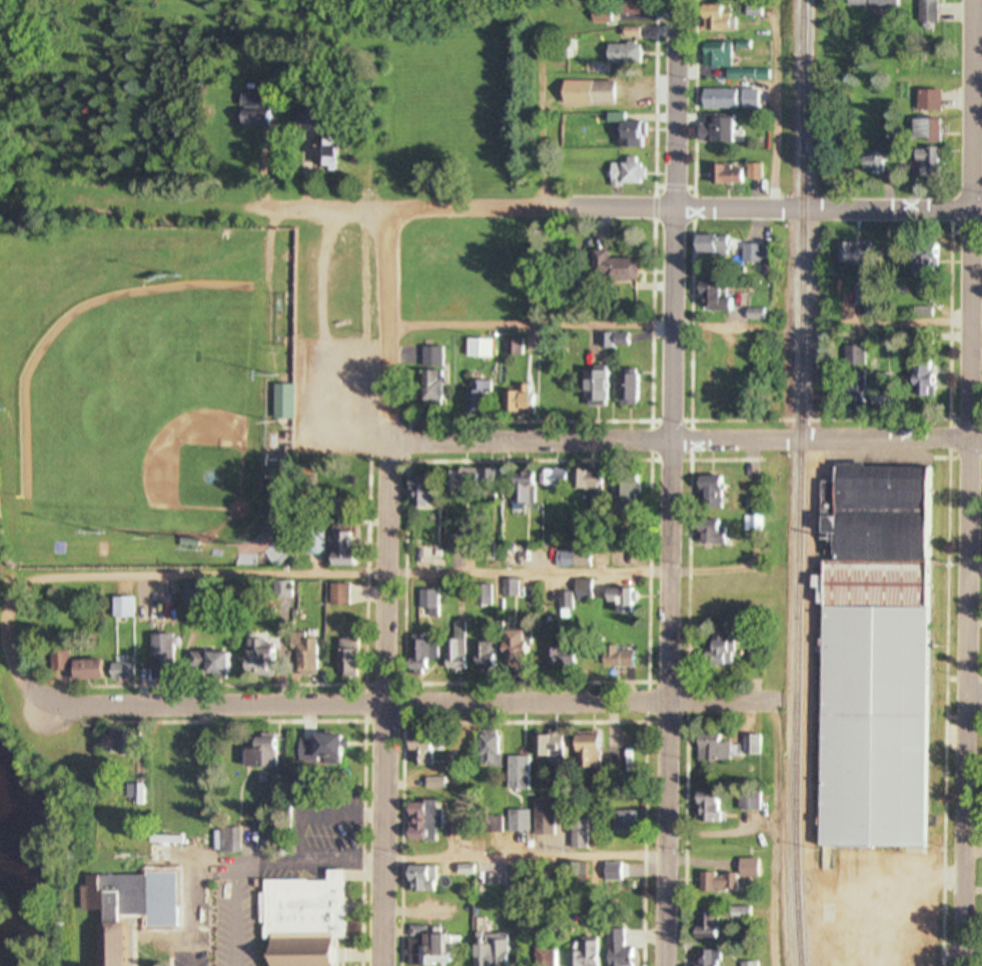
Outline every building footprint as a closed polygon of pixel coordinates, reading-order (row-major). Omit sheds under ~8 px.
[(650,0),(617,0),(616,17),(650,17),(650,0)] [(915,23),(934,23),(934,0),(915,0),(915,23)] [(697,7),(697,32),(735,32),(735,17),(721,17),(721,7),(697,7)] [(590,24),(606,23),(606,12),(589,13),(590,24)] [(728,43),(699,43),(699,69),(728,69),(728,43)] [(602,44),(602,63),(635,63),(635,44),(602,44)] [(584,107),(610,107),(610,82),(584,82),(584,107)] [(698,109),(734,109),(734,90),(698,90),(698,109)] [(937,91),(915,91),(915,112),(937,112),(937,91)] [(235,128),(268,129),(269,111),(263,111),(263,97),(236,96),(235,128)] [(695,118),(695,144),(726,144),(726,118),(695,118)] [(909,120),(909,141),(936,141),(936,120),(909,120)] [(613,149),(639,149),(639,122),(613,122),(613,149)] [(299,180),(316,179),(314,127),(297,127),(299,180)] [(912,183),(936,183),(936,150),(912,150),(912,183)] [(858,154),(858,173),(885,173),(885,154),(858,154)] [(605,164),(605,186),(638,186),(638,164),(605,164)] [(705,185),(739,185),(739,168),(705,168),(705,185)] [(692,237),(692,254),(725,254),(725,237),(692,237)] [(759,263),(759,245),(739,245),(739,263),(759,263)] [(834,264),(861,264),(861,245),(834,245),(834,264)] [(633,259),(603,260),(603,251),(583,251),(583,282),(633,281),(633,259)] [(907,252),(907,278),(934,278),(934,252),(907,252)] [(693,297),(698,297),(698,313),(727,312),(727,299),(715,299),(715,283),(693,283),(693,297)] [(597,335),(597,347),(625,347),(625,335),(597,335)] [(503,355),(518,355),(518,341),(503,341),(503,355)] [(841,366),(860,366),(860,347),(841,347),(841,366)] [(418,368),(439,368),(439,348),(418,348),(418,368)] [(908,397),(924,397),(924,362),(908,362),(908,397)] [(696,409),(717,409),(717,371),(696,371),(696,409)] [(439,408),(439,372),(418,372),(418,408),(439,408)] [(602,372),(578,372),(578,408),(602,408),(602,372)] [(635,376),(614,376),(614,408),(635,408),(635,376)] [(840,410),(859,410),(859,376),(840,376),(840,410)] [(471,384),(471,392),(462,392),(462,417),(487,417),(487,384),(471,384)] [(270,420),(289,420),(289,386),(270,386),(270,420)] [(499,392),(499,415),(530,415),(530,387),(514,387),(514,392),(499,392)] [(819,459),(926,461),(918,852),(811,850),(819,459)] [(536,470),(536,490),(583,490),(583,497),(599,497),(599,471),(536,470)] [(494,502),(494,471),(442,471),(442,494),(473,494),(473,502),(494,502)] [(507,506),(530,506),(530,474),(507,474),(507,506)] [(405,478),(405,505),(426,505),(426,478),(405,478)] [(718,507),(718,478),(693,478),(693,507),(718,507)] [(612,497),(635,494),(633,479),(610,481),(612,497)] [(692,545),(720,545),(720,520),(692,520),(692,545)] [(351,567),(352,534),(327,534),(327,567),(351,567)] [(588,551),(553,551),(553,568),(588,568),(588,551)] [(607,552),(608,565),(620,565),(620,551),(607,552)] [(570,602),(588,602),(588,580),(572,580),(572,594),(557,594),(557,609),(570,609),(570,602)] [(503,584),(506,597),(515,595),(513,582),(503,584)] [(490,587),(476,587),(476,606),(490,606),(490,587)] [(632,590),(602,590),(602,606),(610,606),(610,615),(632,615),(632,590)] [(418,610),(426,610),(426,618),(440,618),(440,592),(418,592),(418,610)] [(465,624),(453,624),(453,641),(443,641),(443,673),(465,673),(465,624)] [(502,632),(503,670),(524,669),(522,632),(502,632)] [(306,633),(289,633),(289,674),(314,674),(314,639),(306,639),(306,633)] [(730,668),(730,633),(704,633),(704,668),(730,668)] [(149,679),(172,679),(172,635),(149,635),(149,679)] [(353,637),(334,637),(334,675),(353,675),(353,637)] [(242,678),(273,678),(274,641),(242,641),(242,678)] [(436,661),(436,641),(406,642),(407,671),(424,671),(424,661),(436,661)] [(493,673),(493,644),(473,644),(473,673),(493,673)] [(542,669),(572,669),(572,647),(542,647),(542,669)] [(623,668),(623,647),(598,647),(598,668),(623,668)] [(67,662),(67,652),(48,653),(49,673),(68,673),(68,682),(102,682),(101,661),(67,662)] [(229,675),(229,654),(193,654),(193,675),(229,675)] [(108,665),(108,681),(133,681),(133,665),(108,665)] [(478,767),(500,767),(500,732),(478,732),(478,767)] [(130,733),(100,733),(100,755),(130,755),(130,733)] [(405,766),(430,766),(430,735),(405,735),(405,766)] [(240,751),(240,770),(275,770),(275,736),(249,736),(249,751),(240,751)] [(693,751),(700,751),(700,764),(723,764),(723,736),(693,736),(693,751)] [(337,762),(337,737),(297,737),(297,762),(337,762)] [(530,760),(562,760),(562,737),(530,737),(530,760)] [(598,770),(598,737),(572,737),(572,770),(598,770)] [(635,766),(635,737),(610,737),(610,766),(635,766)] [(196,739),(180,739),(180,744),(164,744),(164,761),(196,761),(196,739)] [(443,779),(424,779),(424,790),(443,790),(443,779)] [(693,825),(717,825),(717,793),(693,793),(693,825)] [(736,812),(758,812),(758,793),(736,793),(736,812)] [(533,837),(553,837),(553,801),(533,801),(533,837)] [(403,803),(403,842),(434,842),(434,831),(440,831),(440,803),(403,803)] [(507,812),(507,833),(528,833),(528,812),(507,812)] [(607,813),(607,834),(632,834),(632,813),(607,813)] [(501,834),(501,818),(474,818),(474,834),(501,834)] [(172,821),(151,821),(151,849),(172,849),(172,821)] [(569,850),(586,850),(586,821),(569,821),(569,850)] [(238,830),(223,830),(223,855),(238,855),(238,830)] [(736,875),(697,875),(696,894),(741,894),(741,878),(756,879),(756,861),(736,861),(736,875)] [(584,865),(563,865),(563,885),(584,885),(584,865)] [(602,882),(619,882),(619,865),(602,865),(602,882)] [(455,876),(473,876),(473,867),(455,867),(455,876)] [(434,894),(434,868),(402,868),(402,894),(434,894)] [(522,871),(507,871),(507,893),(522,893),(522,871)] [(322,872),(322,883),(259,883),(259,965),(332,965),(332,942),(341,942),(341,872),(322,872)] [(748,921),(748,909),(726,909),(726,921),(748,921)] [(690,930),(690,941),(717,941),(717,913),(695,913),(695,930),(690,930)] [(119,924),(94,925),(95,965),(120,965),(119,924)] [(457,936),(431,936),(431,929),(407,928),(406,965),(457,965),(457,936)] [(605,931),(605,965),(625,965),(625,931),(605,931)] [(481,935),(481,947),(469,947),(470,965),(507,965),(506,935),(481,935)] [(595,943),(576,943),(576,954),(566,954),(566,965),(595,965),(595,943)] [(531,947),(531,965),(552,965),(552,947),(531,947)] [(715,953),(691,953),(691,965),(715,965),(715,953)]
